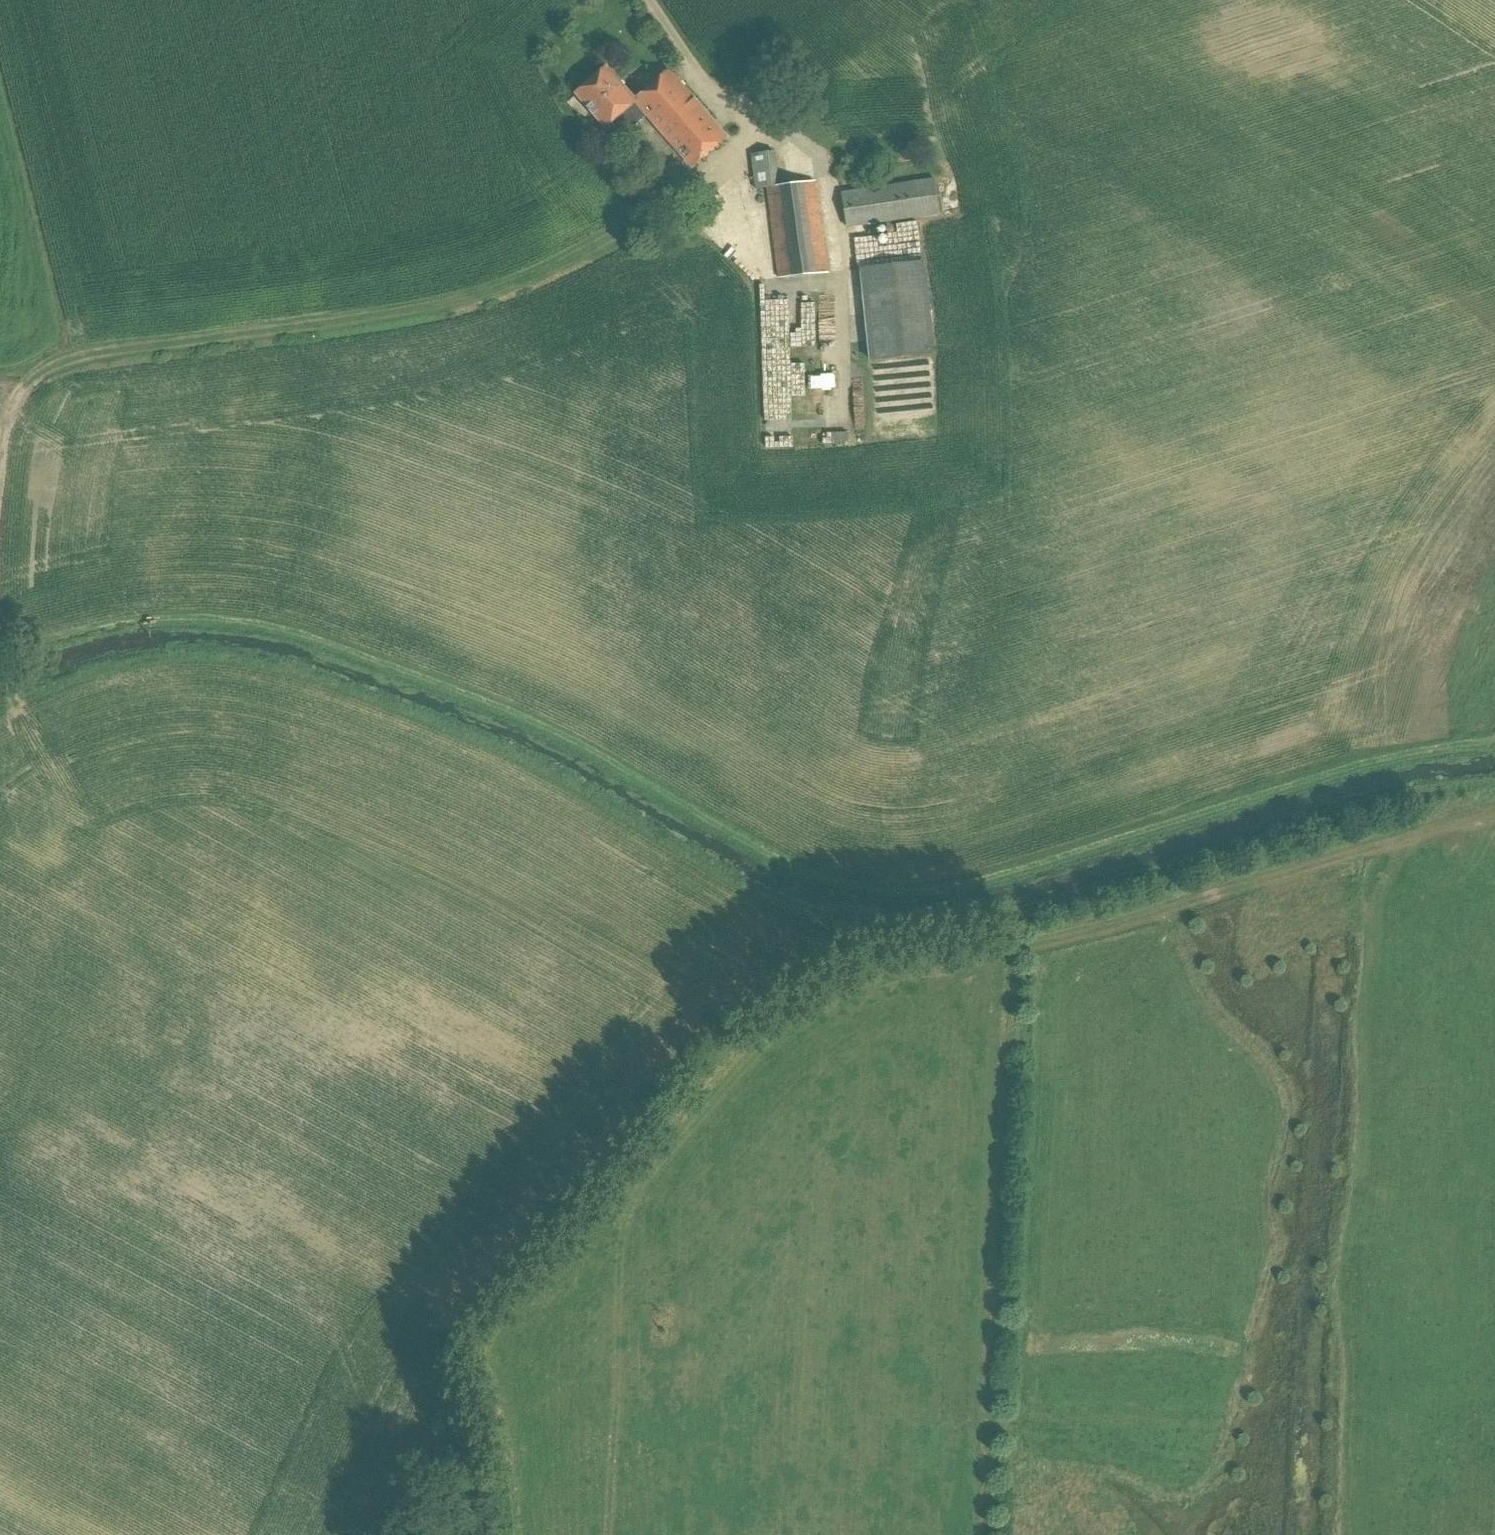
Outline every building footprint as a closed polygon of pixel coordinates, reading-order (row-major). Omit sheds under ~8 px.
[(636,100),(608,67),(577,93),(606,127),(615,119),(627,132),(647,114),(693,166),(728,136),(670,70),(636,100)] [(780,186),(775,150),(750,153),(755,190),(764,189),(778,281),(829,273),(815,181),(780,186)] [(847,228),(940,214),(935,178),(841,192),(847,228)] [(766,334),(767,369),(796,368),(795,316),(766,317),(766,334)] [(869,360),(934,354),(932,336),(867,342),(869,360)] [(798,371),(769,370),(768,404),(797,405),(798,371)] [(837,439),(852,437),(851,426),(835,427),(837,439)]
